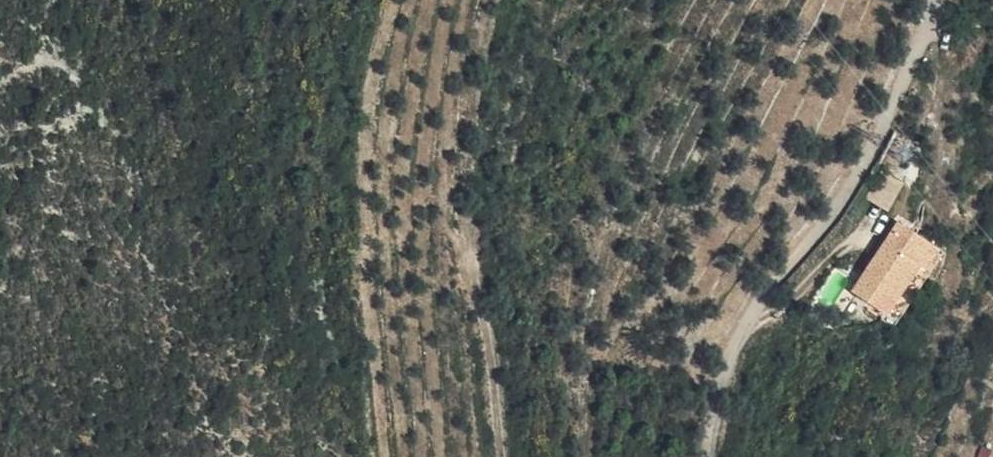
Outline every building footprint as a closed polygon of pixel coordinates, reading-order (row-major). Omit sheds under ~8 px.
[(911,261),(925,241),(885,215),(838,283),(859,298),(867,285),(881,295),(907,258),(911,261)] [(931,245),(925,241),(911,261),(917,266),(931,245)] [(917,266),(911,261),(907,258),(881,295),(873,308),(883,315),(917,266)] [(867,285),(859,298),(873,308),(881,295),(867,285)]
